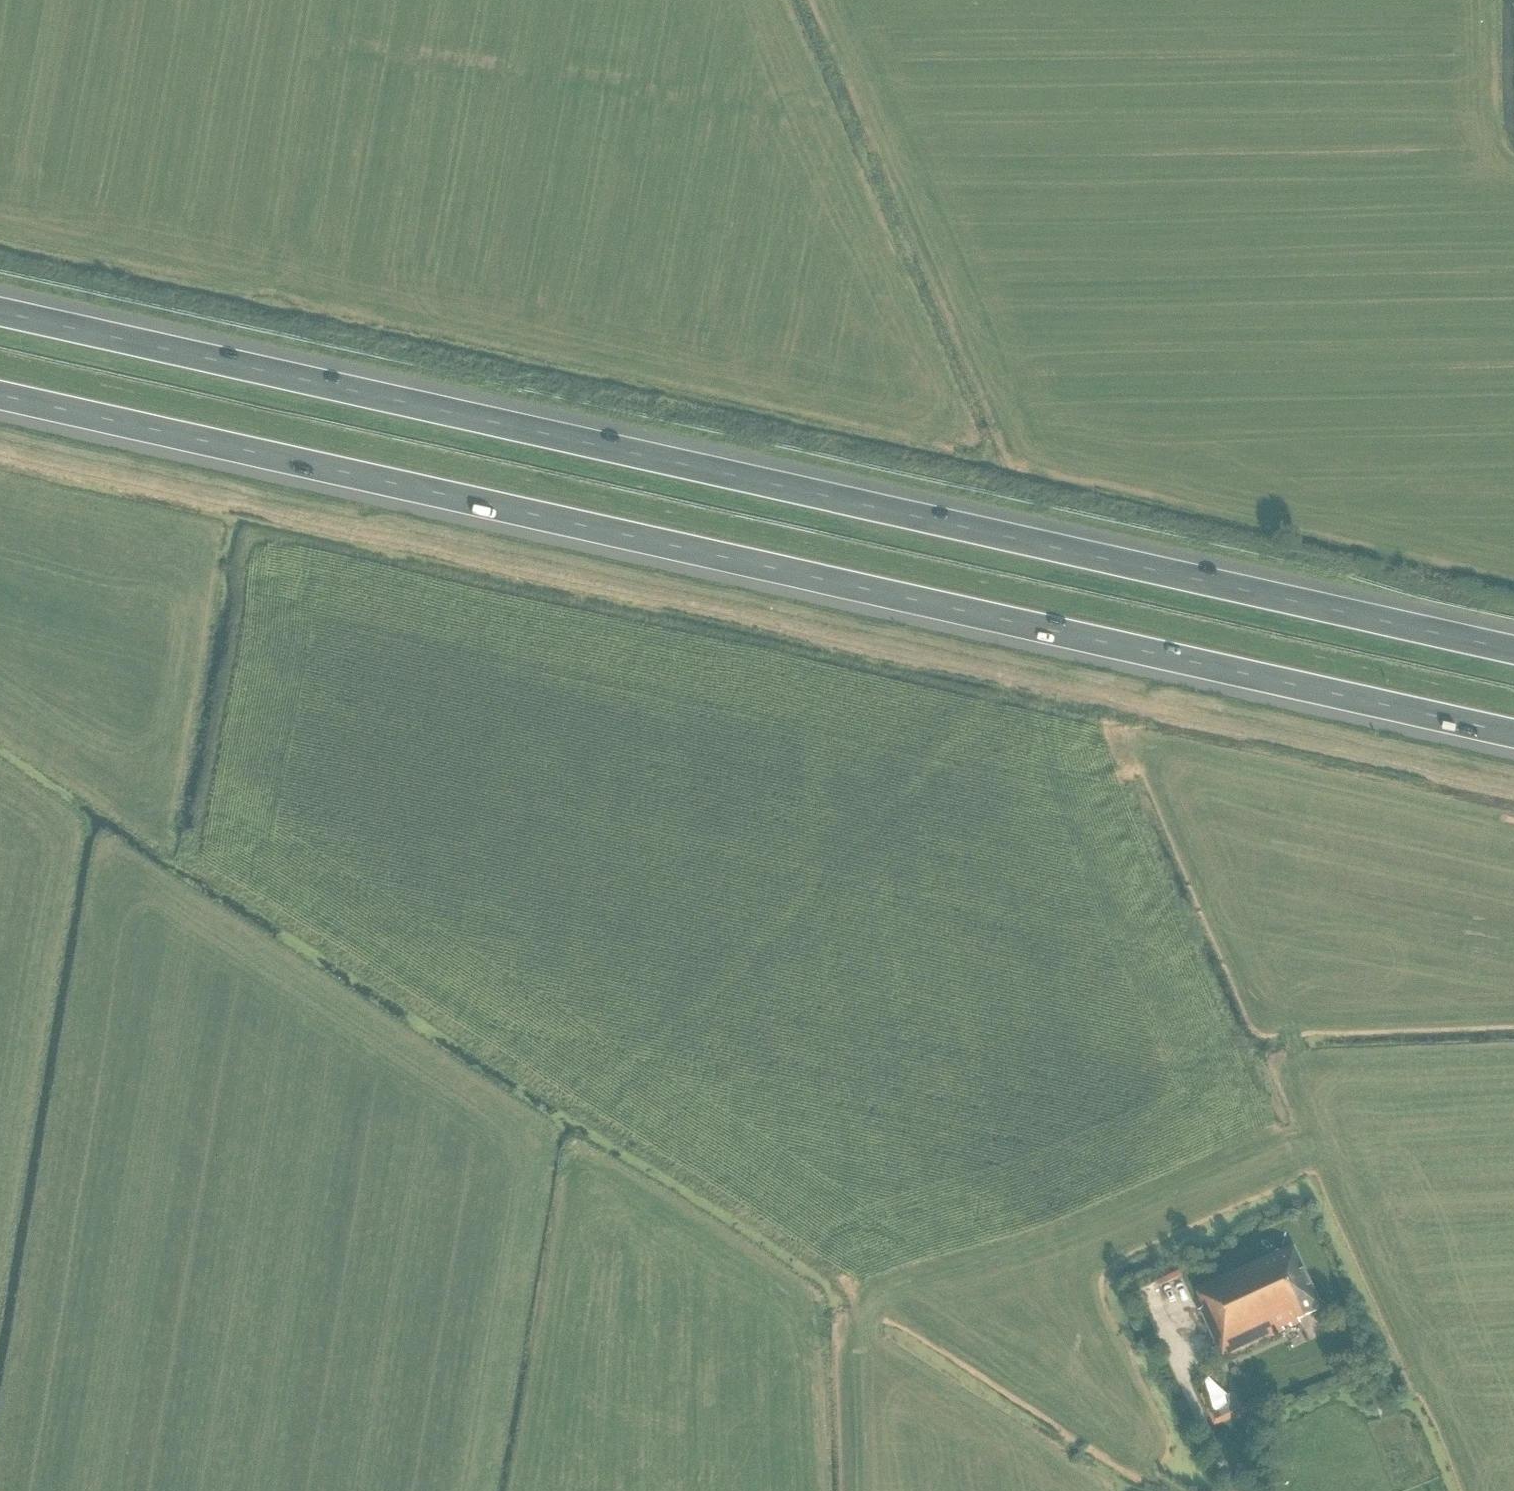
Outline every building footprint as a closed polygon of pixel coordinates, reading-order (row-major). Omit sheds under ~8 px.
[(1300,1323),(1298,1319),(1322,1309),(1294,1246),(1195,1290),(1204,1308),(1200,1310),(1222,1358),(1300,1323)] [(1245,1406),(1250,1417),(1265,1410),(1261,1398),(1245,1406)]
